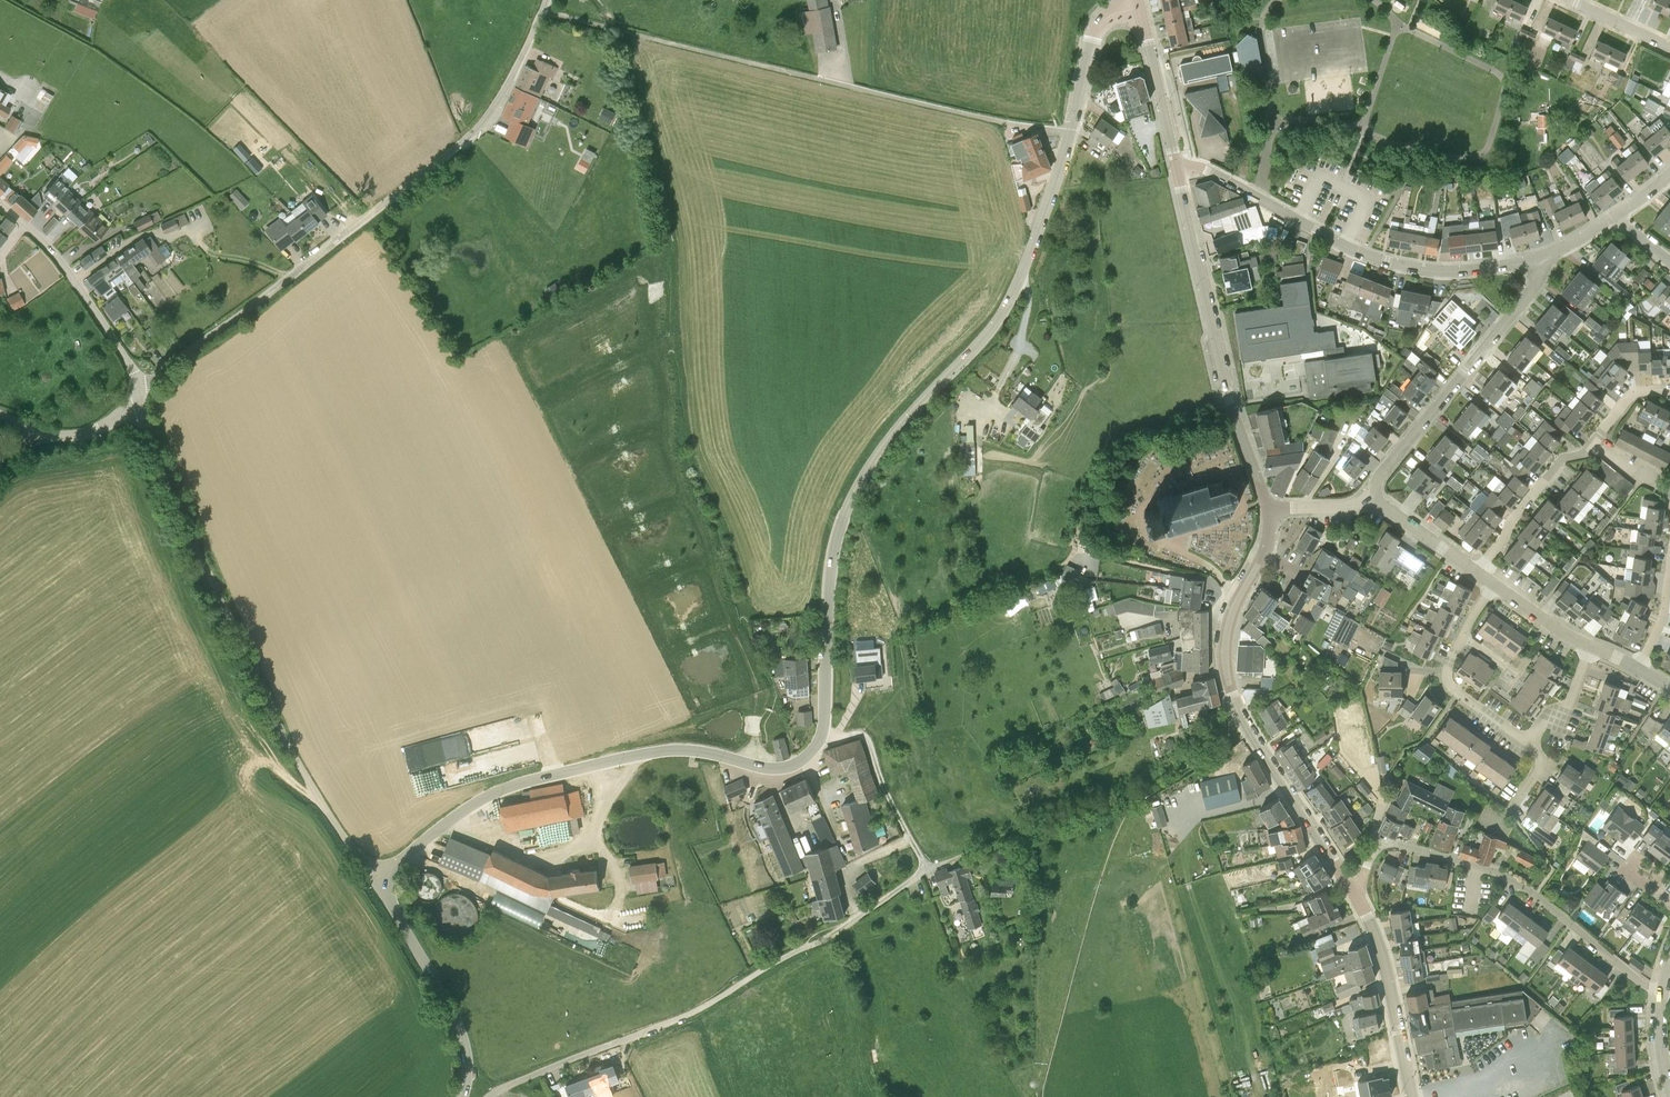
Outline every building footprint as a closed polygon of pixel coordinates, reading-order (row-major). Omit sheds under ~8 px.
[(816,40),(818,51),(836,48),(834,37),(830,7),(828,7),(827,0),(808,0),(810,10),(802,12),(806,33),(814,32),(816,40)] [(1164,9),(1197,2),(1196,0),(1161,0),(1164,9)] [(1492,6),(1499,10),(1507,13),(1513,0),(1495,0),(1492,6)] [(1507,13),(1522,20),(1528,7),(1513,0),(1507,13)] [(1650,6),(1665,13),(1669,2),(1669,0),(1653,0),(1650,6)] [(1187,4),(1164,9),(1167,21),(1183,18),(1183,19),(1190,17),(1189,10),(1198,8),(1197,3),(1188,5),(1187,4)] [(97,15),(82,6),(79,11),(94,20),(97,15)] [(1542,30),(1543,31),(1540,36),(1553,42),(1555,36),(1556,37),(1563,23),(1548,16),(1542,30)] [(1183,18),(1167,21),(1169,33),(1199,26),(1199,23),(1185,26),(1183,19),(1183,18)] [(1563,23),(1556,37),(1571,44),(1577,30),(1563,23)] [(1199,26),(1169,33),(1172,46),(1185,43),(1188,42),(1195,41),(1194,34),(1201,33),(1199,26)] [(1519,33),(1526,36),(1528,31),(1521,27),(1519,33)] [(1526,36),(1533,40),(1536,35),(1528,31),(1526,36)] [(1248,35),(1236,47),(1242,70),(1254,76),(1264,68),(1259,42),(1248,35)] [(1606,60),(1612,47),(1597,40),(1591,53),(1606,60)] [(1240,64),(1246,66),(1240,63),(1238,51),(1242,47),(1242,46),(1238,51),(1237,51),(1233,52),(1235,64),(1239,64),(1240,64)] [(1612,47),(1606,60),(1620,67),(1627,54),(1612,47)] [(1578,55),(1571,51),(1565,64),(1572,67),(1578,55)] [(1179,73),(1180,78),(1183,77),(1185,83),(1233,72),(1229,53),(1180,64),(1181,66),(1180,68),(1179,70),(1179,73)] [(1530,65),(1533,58),(1526,55),(1522,62),(1530,65)] [(1571,69),(1578,72),(1585,58),(1578,55),(1572,67),(1571,69)] [(526,65),(517,86),(527,91),(527,92),(538,97),(540,98),(550,77),(553,78),(558,67),(542,60),(538,70),(526,65)] [(1623,76),(1612,71),(1608,78),(1613,80),(1611,84),(1619,87),(1623,76)] [(1637,82),(1640,76),(1633,73),(1631,79),(1637,82)] [(1150,99),(1144,78),(1140,75),(1127,79),(1126,78),(1117,87),(1123,106),(1131,108),(1137,107),(1135,103),(1150,99)] [(1627,84),(1623,91),(1630,95),(1634,87),(1627,84)] [(44,85),(38,97),(51,104),(57,92),(44,85)] [(517,122),(526,126),(538,97),(527,92),(527,91),(517,86),(504,115),(515,120),(517,122)] [(1216,86),(1195,91),(1184,94),(1202,113),(1201,119),(1205,123),(1201,135),(1219,131),(1229,142),(1227,130),(1216,86)] [(1640,102),(1645,105),(1655,111),(1660,101),(1644,94),(1640,102)] [(1654,115),(1656,111),(1655,111),(1645,105),(1643,109),(1654,115)] [(617,113),(607,108),(602,119),(611,123),(617,113)] [(1545,134),(1545,128),(1550,128),(1550,114),(1537,114),(1537,122),(1537,128),(1538,128),(1538,134),(1545,134)] [(13,132),(21,120),(12,115),(5,127),(13,132)] [(1107,146),(1119,131),(1102,118),(1091,133),(1093,134),(1088,141),(1097,148),(1102,151),(1107,145),(1107,146)] [(1665,146),(1669,142),(1669,130),(1660,119),(1655,123),(1660,128),(1654,133),(1665,146)] [(517,122),(515,120),(507,137),(528,146),(535,130),(526,126),(517,122)] [(1647,126),(1637,135),(1654,156),(1665,146),(1654,133),(1654,134),(1647,126)] [(1584,134),(1588,138),(1595,133),(1591,128),(1584,134)] [(1618,148),(1619,148),(1623,144),(1626,142),(1616,130),(1615,130),(1613,128),(1607,133),(1609,136),(1608,136),(1618,148)] [(1037,133),(1025,138),(1023,133),(1013,137),(1017,147),(1023,161),(1023,162),(1032,158),(1045,152),(1037,133)] [(1578,142),(1571,147),(1574,151),(1581,145),(1578,142)] [(1634,144),(1629,148),(1623,153),(1627,158),(1638,172),(1649,163),(1634,144)] [(1557,156),(1564,164),(1575,155),(1568,147),(1557,156)] [(596,152),(587,148),(582,158),(590,163),(596,152)] [(1023,177),(1024,179),(1040,173),(1050,169),(1051,167),(1045,152),(1032,158),(1023,162),(1013,163),(1016,178),(1023,177)] [(6,154),(0,161),(0,175),(13,160),(6,154)] [(1616,158),(1612,162),(1627,180),(1638,172),(1627,158),(1621,164),(1616,158)] [(88,162),(81,167),(85,171),(91,166),(88,163),(88,162)] [(1138,177),(1143,169),(1137,165),(1132,173),(1138,177)] [(1159,167),(1151,170),(1153,176),(1161,174),(1159,167)] [(1601,185),(1612,198),(1623,189),(1607,170),(1602,174),(1607,180),(1601,185)] [(57,177),(59,178),(52,185),(44,193),(55,203),(66,190),(67,189),(69,187),(68,187),(73,181),(68,176),(68,177),(62,172),(57,177)] [(1514,190),(1526,186),(1523,177),(1511,181),(1514,190)] [(1229,189),(1211,180),(1195,185),(1201,207),(1197,208),(1201,223),(1212,220),(1220,217),(1242,209),(1247,208),(1243,196),(1232,200),(1229,189)] [(106,181),(94,190),(97,194),(104,189),(103,188),(108,185),(106,181)] [(1432,210),(1429,226),(1424,252),(1436,254),(1440,238),(1433,237),(1437,217),(1435,216),(1435,213),(1437,213),(1442,184),(1437,183),(1432,210)] [(1590,184),(1586,188),(1601,207),(1612,198),(1601,185),(1595,190),(1590,184)] [(12,191),(5,199),(17,210),(28,220),(37,210),(20,194),(19,195),(13,189),(12,191)] [(66,190),(55,203),(66,214),(79,201),(80,200),(67,189),(66,190)] [(241,209),(249,202),(237,189),(229,195),(241,209)] [(42,204),(38,191),(30,199),(39,207),(42,204)] [(1566,207),(1573,222),(1586,216),(1579,202),(1583,200),(1579,191),(1570,196),(1574,204),(1566,207)] [(317,208),(310,199),(305,192),(299,197),(304,204),(292,212),(297,218),(306,231),(312,226),(313,227),(313,226),(318,222),(311,212),(317,208)] [(1024,211),(1032,209),(1028,194),(1020,196),(1024,211)] [(79,201),(66,214),(71,218),(68,221),(74,227),(77,224),(79,226),(91,212),(93,213),(94,213),(80,200),(79,201)] [(1550,216),(1554,214),(1561,228),(1573,222),(1566,207),(1559,211),(1554,202),(1545,207),(1550,216)] [(1227,235),(1224,236),(1214,240),(1213,240),(1218,253),(1220,253),(1242,245),(1238,233),(1263,227),(1256,207),(1247,210),(1247,208),(1242,209),(1220,217),(1227,235)] [(1412,249),(1424,252),(1429,226),(1432,210),(1428,209),(1425,226),(1416,225),(1412,249)] [(1404,222),(1399,247),(1412,249),(1416,225),(1409,223),(1411,210),(1406,210),(1404,222)] [(1519,214),(1522,225),(1527,240),(1540,236),(1536,221),(1540,219),(1537,210),(1527,213),(1527,212),(1519,214)] [(1663,210),(1654,222),(1667,233),(1668,232),(1669,234),(1669,216),(1663,210)] [(157,211),(150,213),(154,222),(161,219),(157,211)] [(91,212),(79,226),(77,228),(85,236),(88,233),(96,241),(110,227),(94,213),(93,213),(91,212)] [(1480,227),(1469,228),(1467,212),(1462,213),(1462,215),(1462,217),(1463,227),(1464,227),(1464,234),(1466,251),(1482,249),(1480,227)] [(154,223),(150,213),(133,221),(138,231),(154,223)] [(183,213),(160,224),(164,233),(179,227),(188,223),(183,213)] [(8,237),(6,236),(15,223),(7,217),(1,226),(0,227),(0,246),(8,237)] [(59,221),(54,217),(42,230),(47,235),(59,221)] [(294,240),(300,236),(300,235),(306,231),(297,218),(285,227),(280,220),(266,230),(274,241),(280,249),(294,239),(294,240)] [(1527,240),(1522,225),(1514,227),(1511,218),(1502,220),(1505,230),(1509,229),(1514,244),(1527,240)] [(1480,227),(1482,249),(1498,247),(1494,219),(1479,221),(1480,227)] [(1399,247),(1404,222),(1399,221),(1399,230),(1390,228),(1387,244),(1399,247)] [(1466,251),(1464,234),(1458,235),(1448,236),(1451,253),(1466,251)] [(165,259),(172,254),(164,243),(157,248),(149,236),(144,240),(143,238),(125,252),(131,261),(134,265),(147,255),(155,267),(165,259)] [(1297,240),(1292,256),(1303,254),(1307,243),(1297,240)] [(1626,253),(1612,241),(1603,252),(1622,268),(1630,258),(1625,254),(1626,253)] [(101,245),(90,254),(94,260),(95,259),(96,260),(105,253),(104,252),(105,251),(101,245)] [(1248,252),(1221,257),(1224,271),(1258,264),(1277,259),(1275,251),(1250,256),(1248,252)] [(125,252),(116,258),(140,292),(146,288),(138,276),(140,273),(134,265),(131,261),(125,252)] [(1603,280),(1612,287),(1616,282),(1615,282),(1625,270),(1622,268),(1603,252),(1594,264),(1607,275),(1603,280)] [(95,261),(94,260),(90,254),(84,258),(80,261),(85,268),(95,261)] [(1282,258),(1283,265),(1275,267),(1277,279),(1305,274),(1303,262),(1303,256),(1303,254),(1292,256),(1282,258)] [(1343,264),(1334,261),(1324,257),(1317,277),(1326,281),(1335,284),(1343,264)] [(116,258),(101,269),(107,277),(106,278),(112,286),(122,278),(135,296),(140,292),(116,258)] [(1258,264),(1224,271),(1228,291),(1239,289),(1252,287),(1251,280),(1260,278),(1258,264)] [(1643,267),(1636,276),(1634,279),(1639,283),(1649,272),(1643,267)] [(107,277),(100,269),(84,282),(90,291),(95,287),(100,295),(103,293),(108,301),(103,304),(111,315),(125,304),(106,279),(106,278),(107,277)] [(1338,303),(1351,308),(1363,277),(1350,271),(1343,287),(1346,288),(1344,294),(1345,294),(1345,296),(1341,294),(1339,300),(1331,297),(1327,306),(1336,310),(1338,303)] [(1590,297),(1599,286),(1580,271),(1571,282),(1590,297)] [(1351,308),(1366,314),(1378,282),(1363,277),(1351,308)] [(1642,283),(1650,290),(1655,284),(1647,278),(1642,283)] [(1243,362),(1324,349),(1325,355),(1337,353),(1334,330),(1315,333),(1307,279),(1281,283),(1284,305),(1250,310),(1235,312),(1240,344),(1243,362)] [(1366,314),(1372,316),(1371,319),(1379,321),(1379,319),(1380,319),(1383,310),(1379,308),(1381,302),(1385,304),(1392,288),(1378,282),(1366,314)] [(1590,297),(1571,282),(1562,293),(1575,304),(1583,310),(1592,299),(1590,297)] [(1627,299),(1618,291),(1606,282),(1601,287),(1611,296),(1623,304),(1627,299)] [(1659,306),(1668,313),(1669,312),(1669,287),(1668,285),(1657,298),(1662,302),(1659,306)] [(1618,291),(1627,299),(1630,295),(1631,294),(1621,287),(1618,291)] [(1399,307),(1396,322),(1409,325),(1413,309),(1416,292),(1402,290),(1398,307),(1399,307)] [(7,298),(12,308),(13,311),(26,305),(24,302),(19,292),(7,298)] [(1413,309),(1409,325),(1416,327),(1417,319),(1420,319),(1421,317),(1422,312),(1427,313),(1430,295),(1416,292),(1413,309)] [(1468,315),(1469,315),(1468,314),(1468,315),(1464,312),(1465,311),(1464,311),(1460,308),(1461,307),(1460,307),(1460,308),(1457,305),(1457,304),(1457,303),(1457,304),(1456,303),(1453,300),(1452,300),(1433,321),(1445,332),(1454,323),(1458,327),(1468,315)] [(1544,315),(1558,326),(1567,315),(1553,303),(1544,315)] [(171,305),(159,316),(163,321),(176,311),(171,305)] [(1449,335),(1444,341),(1453,350),(1459,344),(1460,346),(1475,330),(1470,326),(1475,320),(1474,320),(1468,315),(1458,327),(1454,323),(1445,332),(1449,335)] [(1558,326),(1544,315),(1535,326),(1548,337),(1558,326)] [(1598,330),(1602,326),(1589,316),(1585,321),(1597,331),(1598,330)] [(1433,332),(1438,327),(1432,322),(1428,328),(1433,332)] [(1604,324),(1602,326),(1598,330),(1605,335),(1610,329),(1604,324)] [(1383,336),(1374,332),(1373,334),(1381,340),(1383,336)] [(1598,332),(1593,338),(1599,343),(1605,337),(1601,335),(1598,332)] [(1530,358),(1539,347),(1526,336),(1517,347),(1530,358)] [(1630,342),(1616,343),(1625,359),(1631,359),(1630,342)] [(1633,342),(1630,342),(1631,359),(1638,358),(1639,369),(1646,369),(1646,373),(1651,373),(1650,355),(1651,355),(1651,351),(1638,352),(1638,342),(1637,342),(1633,342)] [(1616,343),(1600,363),(1601,364),(1623,382),(1626,378),(1623,376),(1628,370),(1620,364),(1625,359),(1616,343)] [(1567,361),(1571,355),(1559,345),(1554,351),(1565,359),(1567,361)] [(1400,352),(1406,357),(1411,351),(1405,346),(1400,352)] [(1508,359),(1521,370),(1530,358),(1517,347),(1508,359)] [(1416,362),(1421,355),(1414,349),(1409,356),(1416,362)] [(1664,377),(1663,355),(1663,349),(1657,349),(1657,355),(1650,355),(1651,373),(1659,373),(1659,377),(1664,377)] [(1325,359),(1318,360),(1305,362),(1305,367),(1307,377),(1307,378),(1308,382),(1307,382),(1307,383),(1308,383),(1310,399),(1372,389),(1370,380),(1376,379),(1376,380),(1376,379),(1372,351),(1371,351),(1371,352),(1366,353),(1325,359),(1325,358),(1324,358),(1325,359)] [(1554,351),(1550,356),(1561,364),(1565,359),(1554,351)] [(1413,380),(1412,380),(1426,391),(1435,380),(1431,376),(1436,370),(1434,369),(1430,365),(1421,358),(1416,365),(1421,369),(1415,377),(1413,380)] [(1435,358),(1430,365),(1434,369),(1440,362),(1435,358)] [(1589,380),(1602,390),(1606,385),(1611,389),(1616,384),(1619,386),(1623,382),(1601,364),(1589,380)] [(1400,369),(1413,380),(1415,377),(1402,366),(1401,365),(1398,368),(1400,369)] [(1512,380),(1513,380),(1499,369),(1490,380),(1507,394),(1516,383),(1512,380)] [(1552,376),(1547,382),(1551,385),(1556,379),(1552,376)] [(1532,378),(1527,383),(1538,392),(1542,387),(1532,378)] [(1583,384),(1585,385),(1576,395),(1581,399),(1594,410),(1603,400),(1597,395),(1602,390),(1589,380),(1588,379),(1583,384)] [(1426,391),(1412,380),(1403,392),(1394,384),(1389,389),(1400,398),(1405,393),(1417,403),(1426,391)] [(1507,394),(1490,380),(1481,392),(1494,402),(1499,405),(1507,394)] [(1527,383),(1523,389),(1529,393),(1534,397),(1538,392),(1527,383)] [(1390,409),(1384,416),(1397,426),(1408,413),(1396,403),(1400,398),(1389,389),(1387,388),(1379,401),(1390,409)] [(1042,399),(1041,398),(1032,391),(1026,399),(1020,394),(1015,401),(1012,399),(1010,401),(1032,418),(1039,409),(1036,407),(1042,399)] [(1572,410),(1586,421),(1594,410),(1581,399),(1581,400),(1577,397),(1573,401),(1577,404),(1573,410),(1572,410)] [(1647,399),(1636,419),(1648,425),(1651,420),(1659,405),(1647,399)] [(1536,408),(1540,404),(1534,400),(1531,404),(1536,408)] [(1476,424),(1486,413),(1473,402),(1463,413),(1476,424)] [(1520,405),(1512,416),(1516,419),(1525,409),(1520,405)] [(1567,405),(1554,421),(1567,432),(1572,427),(1577,431),(1586,421),(1572,410),(1573,410),(1567,405)] [(1651,420),(1663,426),(1669,412),(1669,411),(1659,405),(1651,420)] [(1257,412),(1260,427),(1265,446),(1266,449),(1267,456),(1267,457),(1303,452),(1303,442),(1285,444),(1285,442),(1290,441),(1286,426),(1288,426),(1286,418),(1285,418),(1282,406),(1278,407),(1268,410),(1257,412)] [(1021,432),(1030,439),(1049,414),(1040,407),(1039,409),(1032,418),(1021,432)] [(1516,419),(1512,416),(1505,411),(1501,416),(1511,425),(1516,419)] [(1454,425),(1467,435),(1476,424),(1463,413),(1454,425)] [(1496,422),(1507,430),(1511,425),(1501,416),(1496,422)] [(1384,418),(1381,422),(1387,426),(1390,422),(1384,418)] [(1546,420),(1533,435),(1551,451),(1553,452),(1562,441),(1556,436),(1560,431),(1546,420)] [(1338,431),(1317,423),(1313,435),(1318,437),(1315,449),(1310,457),(1305,453),(1304,455),(1303,454),(1300,463),(1318,476),(1330,458),(1329,458),(1329,459),(1325,456),(1330,448),(1331,450),(1338,431)] [(1361,445),(1365,449),(1369,443),(1378,450),(1388,437),(1374,425),(1368,432),(1369,432),(1364,439),(1357,433),(1353,439),(1361,445)] [(1507,430),(1506,431),(1511,435),(1516,429),(1511,425),(1507,430)] [(1615,444),(1621,447),(1629,431),(1623,428),(1615,444)] [(1621,447),(1627,450),(1635,434),(1629,431),(1621,447)] [(1627,450),(1633,453),(1641,437),(1635,434),(1627,450)] [(961,475),(976,474),(976,465),(968,465),(968,460),(968,446),(967,446),(967,435),(963,436),(963,442),(960,442),(960,446),(960,460),(961,460),(961,475)] [(1436,446),(1455,461),(1464,450),(1446,435),(1436,446)] [(1533,437),(1525,447),(1529,451),(1543,462),(1551,451),(1533,435),(1532,436),(1533,437)] [(1633,453),(1639,456),(1647,440),(1641,437),(1633,453)] [(1343,466),(1343,467),(1356,477),(1366,464),(1354,454),(1361,445),(1353,439),(1343,455),(1338,462),(1343,466)] [(1639,456),(1646,459),(1653,444),(1647,440),(1639,456)] [(1484,458),(1489,452),(1478,443),(1474,449),(1484,458)] [(1646,459),(1652,463),(1660,447),(1653,444),(1646,459)] [(1443,478),(1447,473),(1456,462),(1455,461),(1436,446),(1427,457),(1434,462),(1429,468),(1443,478)] [(1529,451),(1525,447),(1525,446),(1520,453),(1518,451),(1510,461),(1514,464),(1527,475),(1532,470),(1534,472),(1543,462),(1529,451)] [(1652,463),(1658,466),(1666,450),(1660,447),(1652,463)] [(1474,449),(1470,454),(1480,463),(1484,458),(1474,449)] [(1658,466),(1664,469),(1669,458),(1669,452),(1666,450),(1658,466)] [(1291,472),(1294,464),(1298,464),(1300,463),(1303,454),(1303,452),(1267,457),(1267,463),(1266,463),(1264,472),(1265,474),(1276,474),(1271,489),(1282,495),(1282,494),(1291,472)] [(1590,470),(1596,474),(1606,462),(1600,457),(1590,470)] [(1513,464),(1504,458),(1501,462),(1507,467),(1509,468),(1513,464)] [(1596,474),(1601,479),(1611,466),(1606,462),(1596,474)] [(1515,474),(1507,484),(1520,495),(1529,485),(1523,480),(1527,475),(1514,464),(1509,469),(1515,474)] [(1601,479),(1603,481),(1607,484),(1617,471),(1611,466),(1601,479)] [(1586,468),(1579,477),(1596,490),(1603,481),(1601,479),(1596,474),(1590,470),(1587,467),(1586,468)] [(1427,496),(1437,483),(1419,468),(1408,481),(1416,487),(1426,495),(1425,495),(1427,496)] [(1308,492),(1315,480),(1301,471),(1294,483),(1308,492)] [(1612,488),(1622,475),(1617,471),(1607,484),(1612,488)] [(1622,475),(1612,488),(1618,492),(1627,479),(1622,475)] [(1462,485),(1451,476),(1447,481),(1458,491),(1462,485)] [(1596,490),(1579,477),(1572,486),(1588,500),(1596,490)] [(1176,533),(1177,533),(1177,531),(1182,530),(1182,532),(1184,532),(1184,529),(1193,527),(1194,529),(1196,528),(1196,526),(1205,523),(1206,525),(1208,525),(1207,522),(1217,519),(1218,522),(1220,521),(1220,519),(1222,518),(1222,517),(1228,516),(1230,515),(1232,516),(1233,514),(1231,513),(1234,512),(1234,511),(1235,509),(1236,508),(1234,505),(1235,505),(1236,506),(1238,505),(1236,503),(1239,499),(1241,499),(1241,497),(1239,496),(1237,492),(1239,490),(1238,488),(1236,490),(1231,487),(1232,485),(1229,485),(1229,487),(1224,489),(1223,486),(1223,487),(1223,486),(1222,483),(1222,482),(1223,480),(1221,479),(1220,481),(1211,484),(1211,483),(1209,484),(1208,481),(1206,482),(1207,484),(1197,487),(1196,485),(1194,486),(1195,488),(1185,491),(1184,489),(1182,489),(1183,491),(1173,494),(1173,492),(1170,493),(1171,495),(1161,498),(1160,496),(1158,496),(1159,498),(1158,499),(1156,500),(1157,502),(1159,501),(1160,503),(1161,507),(1161,508),(1149,512),(1145,510),(1144,512),(1147,514),(1148,518),(1149,518),(1150,517),(1151,518),(1153,522),(1151,522),(1150,523),(1151,527),(1149,531),(1152,532),(1154,528),(1157,527),(1158,532),(1165,530),(1163,525),(1167,524),(1167,525),(1169,529),(1168,529),(1168,530),(1168,531),(1166,532),(1167,534),(1169,533),(1169,534),(1170,536),(1172,535),(1173,534),(1176,533)] [(1618,492),(1624,498),(1634,485),(1627,479),(1618,492)] [(1488,496),(1501,507),(1506,501),(1511,506),(1520,495),(1507,484),(1501,480),(1488,496)] [(1463,487),(1470,492),(1475,487),(1467,481),(1463,487)] [(1588,500),(1572,486),(1564,495),(1580,509),(1588,500)] [(1323,489),(1318,495),(1326,495),(1330,494),(1327,487),(1323,489)] [(1564,495),(1557,504),(1556,505),(1565,511),(1564,512),(1572,519),(1580,509),(1564,495)] [(1475,512),(1494,527),(1503,516),(1497,512),(1501,507),(1488,496),(1475,512)] [(1557,521),(1564,512),(1565,511),(1556,505),(1557,504),(1548,498),(1548,499),(1541,507),(1557,521)] [(1647,518),(1668,521),(1668,516),(1664,515),(1665,508),(1659,507),(1660,501),(1644,498),(1643,506),(1649,506),(1647,518)] [(1429,513),(1436,518),(1444,508),(1446,506),(1439,500),(1429,513)] [(1613,514),(1618,508),(1614,505),(1609,511),(1613,514)] [(1541,507),(1533,517),(1549,530),(1557,521),(1541,507)] [(1439,525),(1449,512),(1444,508),(1436,518),(1433,521),(1439,525)] [(1439,525),(1444,530),(1455,517),(1449,512),(1439,525)] [(1467,522),(1485,538),(1494,527),(1475,512),(1467,522)] [(1533,517),(1526,526),(1542,540),(1549,530),(1533,517)] [(1660,532),(1659,533),(1661,533),(1662,526),(1667,527),(1668,521),(1647,518),(1640,517),(1639,523),(1645,524),(1644,530),(1660,532)] [(1603,518),(1598,523),(1603,527),(1607,521),(1603,518)] [(1485,538),(1467,522),(1458,532),(1477,548),(1485,538)] [(1603,527),(1598,523),(1594,529),(1598,533),(1603,527)] [(1323,533),(1309,525),(1296,547),(1310,555),(1323,533)] [(1518,536),(1520,537),(1534,549),(1535,548),(1542,540),(1526,526),(1518,535),(1518,536)] [(1637,529),(1631,529),(1630,541),(1636,541),(1635,543),(1631,542),(1630,549),(1647,551),(1648,544),(1653,545),(1654,538),(1659,538),(1659,533),(1660,532),(1644,530),(1637,529)] [(1402,549),(1396,545),(1400,539),(1387,530),(1378,543),(1381,545),(1371,560),(1387,571),(1402,549)] [(1357,542),(1358,541),(1352,537),(1351,538),(1352,538),(1347,545),(1346,545),(1352,550),(1353,549),(1352,549),(1357,542)] [(1520,537),(1512,546),(1529,560),(1537,550),(1535,548),(1534,549),(1520,537)] [(1590,538),(1586,544),(1590,547),(1595,542),(1590,538)] [(1590,547),(1586,544),(1581,550),(1585,553),(1590,547)] [(1521,570),(1529,560),(1512,546),(1505,555),(1504,556),(1521,570)] [(1323,549),(1311,572),(1326,582),(1334,570),(1337,572),(1343,561),(1323,549)] [(1634,556),(1632,568),(1654,571),(1655,566),(1650,566),(1651,558),(1646,558),(1647,551),(1630,549),(1629,556),(1634,556)] [(1351,560),(1359,566),(1363,560),(1355,554),(1351,560)] [(1409,554),(1403,563),(1416,572),(1422,563),(1409,554)] [(1568,561),(1572,564),(1577,558),(1572,555),(1568,561)] [(1343,561),(1337,572),(1350,580),(1351,580),(1356,573),(1358,570),(1343,561)] [(1563,567),(1567,570),(1572,564),(1568,561),(1563,567)] [(1068,579),(1074,567),(1067,564),(1061,576),(1068,579)] [(1078,570),(1074,567),(1068,579),(1069,580),(1072,582),(1078,570)] [(1626,580),(1625,587),(1639,589),(1639,582),(1648,584),(1649,576),(1653,577),(1654,571),(1632,568),(1631,581),(1626,580)] [(1334,570),(1326,582),(1318,596),(1320,598),(1329,603),(1334,606),(1350,580),(1337,572),(1334,570)] [(1326,582),(1311,572),(1302,587),(1314,595),(1318,596),(1326,582)] [(1356,573),(1351,580),(1356,583),(1364,588),(1368,580),(1356,573)] [(1161,587),(1166,588),(1201,593),(1203,580),(1167,574),(1167,576),(1164,576),(1161,587)] [(1069,580),(1068,579),(1061,576),(1060,575),(1045,581),(1049,590),(1049,591),(1069,580)] [(1557,583),(1560,579),(1555,575),(1552,579),(1557,583)] [(1601,575),(1597,580),(1601,584),(1605,579),(1601,575)] [(1557,583),(1552,579),(1549,581),(1546,585),(1541,592),(1547,596),(1557,583)] [(1569,584),(1564,580),(1554,593),(1559,597),(1555,602),(1561,606),(1558,610),(1563,613),(1576,596),(1581,590),(1571,582),(1569,584)] [(1049,590),(1045,581),(1036,585),(1040,594),(1049,590)] [(1299,610),(1302,612),(1310,617),(1310,616),(1316,620),(1323,607),(1317,604),(1320,598),(1318,596),(1314,595),(1302,587),(1294,582),(1288,593),(1286,591),(1281,600),(1299,610)] [(1454,590),(1446,586),(1444,592),(1466,602),(1472,590),(1457,583),(1454,590)] [(1076,598),(1058,604),(1061,612),(1069,609),(1075,607),(1077,612),(1088,608),(1089,611),(1096,609),(1093,599),(1097,598),(1095,586),(1075,590),(1076,598)] [(1276,628),(1282,632),(1290,621),(1272,608),(1278,600),(1278,599),(1262,587),(1261,587),(1252,599),(1252,600),(1253,601),(1267,613),(1268,614),(1267,615),(1269,618),(1276,628)] [(1391,592),(1384,587),(1375,601),(1383,606),(1391,592)] [(1444,592),(1434,587),(1432,592),(1441,596),(1444,592)] [(1589,599),(1585,595),(1588,591),(1584,587),(1581,590),(1576,596),(1563,613),(1567,616),(1569,613),(1575,618),(1576,616),(1585,603),(1589,599)] [(1639,589),(1625,587),(1624,594),(1638,596),(1639,589)] [(1181,603),(1180,604),(1199,607),(1201,593),(1166,588),(1164,600),(1181,603)] [(1466,602),(1444,592),(1441,596),(1449,600),(1446,606),(1441,604),(1441,605),(1455,613),(1460,615),(1466,602)] [(1576,616),(1580,619),(1583,615),(1588,620),(1592,616),(1597,620),(1598,620),(1608,608),(1594,596),(1591,600),(1589,598),(1589,599),(1585,603),(1576,616)] [(1625,609),(1631,612),(1645,619),(1646,618),(1645,618),(1648,614),(1644,612),(1647,605),(1631,597),(1628,604),(1622,601),(1619,606),(1625,609)] [(1131,598),(1113,604),(1116,614),(1128,611),(1153,615),(1155,604),(1130,600),(1131,598)] [(1251,618),(1243,629),(1257,640),(1262,645),(1265,648),(1271,642),(1263,634),(1265,632),(1257,626),(1267,613),(1253,601),(1248,607),(1250,608),(1245,614),(1251,618)] [(1113,604),(1107,606),(1110,616),(1116,614),(1113,604)] [(1429,607),(1427,613),(1450,624),(1455,613),(1441,605),(1438,611),(1429,607)] [(1181,608),(1181,620),(1208,619),(1208,610),(1197,610),(1197,609),(1181,608)] [(1608,608),(1598,620),(1602,624),(1610,614),(1613,612),(1608,608)] [(1416,614),(1423,618),(1425,613),(1418,609),(1416,614)] [(1316,621),(1309,618),(1310,617),(1299,610),(1291,624),(1308,635),(1316,621)] [(1332,638),(1345,614),(1335,610),(1323,634),(1332,638)] [(1492,612),(1477,632),(1489,640),(1488,641),(1489,642),(1504,621),(1492,612)] [(1631,612),(1626,623),(1645,632),(1648,628),(1644,626),(1647,619),(1646,618),(1645,619),(1631,612)] [(1444,636),(1450,624),(1427,613),(1424,618),(1433,622),(1430,629),(1425,626),(1425,627),(1439,634),(1444,636)] [(1354,619),(1346,616),(1333,640),(1341,644),(1354,619)] [(1208,619),(1181,620),(1181,621),(1182,637),(1183,637),(1208,634),(1208,619)] [(778,620),(778,623),(779,625),(780,625),(779,625),(779,631),(788,630),(788,624),(786,624),(786,621),(785,620),(778,620)] [(1502,649),(1516,630),(1504,621),(1489,642),(1490,641),(1492,642),(1502,649)] [(1645,632),(1626,623),(1625,623),(1621,621),(1616,632),(1612,638),(1628,645),(1630,639),(1636,642),(1639,635),(1643,637),(1645,632)] [(1161,623),(1147,627),(1149,636),(1163,632),(1161,623)] [(1149,636),(1147,627),(1135,630),(1137,639),(1149,636)] [(1413,629),(1410,635),(1434,646),(1439,634),(1425,627),(1422,633),(1413,629)] [(1121,629),(1114,631),(1115,638),(1122,636),(1121,629)] [(1262,678),(1274,679),(1279,663),(1272,659),(1265,656),(1262,656),(1262,645),(1257,640),(1243,629),(1240,629),(1240,630),(1240,637),(1238,669),(1249,669),(1255,670),(1254,678),(1262,678)] [(1514,658),(1528,638),(1516,630),(1502,649),(1514,658)] [(1192,651),(1192,646),(1197,646),(1197,645),(1208,645),(1208,634),(1183,637),(1182,637),(1184,648),(1182,648),(1182,651),(1192,651)] [(1428,658),(1434,646),(1410,635),(1408,640),(1417,644),(1413,651),(1428,658)] [(1394,647),(1397,641),(1391,639),(1389,644),(1394,647)] [(1172,655),(1169,644),(1149,649),(1152,660),(1172,655)] [(1192,651),(1182,651),(1181,669),(1183,670),(1197,670),(1208,670),(1208,645),(1197,645),(1197,646),(1192,646),(1192,651)] [(1181,669),(1182,651),(1175,651),(1175,661),(1162,665),(1159,670),(1151,672),(1153,679),(1176,669),(1181,669)] [(1456,672),(1468,680),(1482,661),(1481,661),(1470,652),(1456,672)] [(1534,666),(1554,680),(1562,668),(1542,654),(1534,666)] [(1398,662),(1384,655),(1383,671),(1380,670),(1379,697),(1393,698),(1393,695),(1402,695),(1402,683),(1400,683),(1401,671),(1398,671),(1398,662)] [(1336,662),(1344,666),(1347,660),(1340,656),(1336,662)] [(807,657),(784,658),(775,659),(775,673),(808,671),(807,657)] [(1482,659),(1481,661),(1482,661),(1468,680),(1480,689),(1494,669),(1482,661),(1483,660),(1482,659)] [(857,671),(857,680),(865,679),(877,678),(876,664),(857,665),(857,671)] [(1334,671),(1326,665),(1321,673),(1329,679),(1334,671)] [(1534,666),(1533,666),(1533,667),(1536,669),(1531,675),(1529,678),(1528,680),(1547,694),(1556,682),(1554,680),(1534,666)] [(1183,677),(1183,670),(1181,669),(1176,669),(1153,679),(1158,694),(1184,685),(1183,677)] [(810,695),(808,671),(775,673),(776,675),(771,675),(780,695),(790,694),(793,696),(810,695)] [(1341,675),(1336,681),(1341,686),(1347,680),(1341,675)] [(1214,677),(1190,682),(1193,693),(1177,697),(1177,699),(1217,689),(1214,677)] [(1243,693),(1247,705),(1260,698),(1261,692),(1266,692),(1271,689),(1274,679),(1262,678),(1261,689),(1258,689),(1246,688),(1246,689),(1245,690),(1244,691),(1243,693)] [(1528,680),(1527,679),(1526,680),(1527,680),(1519,692),(1539,706),(1547,694),(1528,680)] [(1113,685),(1120,696),(1126,692),(1119,681),(1116,682),(1113,685)] [(1631,706),(1633,701),(1617,695),(1620,687),(1605,682),(1600,695),(1631,706)] [(1099,693),(1102,700),(1115,695),(1112,687),(1099,693)] [(1180,712),(1185,711),(1210,705),(1220,702),(1217,689),(1177,699),(1180,712)] [(1170,692),(1144,709),(1149,726),(1181,719),(1182,718),(1180,712),(1177,699),(1172,699),(1170,692)] [(1519,692),(1510,704),(1530,718),(1539,706),(1519,692)] [(1413,713),(1412,713),(1427,724),(1440,705),(1426,695),(1417,706),(1413,703),(1406,699),(1398,711),(1407,717),(1411,711),(1413,713)] [(1631,706),(1600,695),(1595,708),(1600,709),(1615,715),(1616,714),(1611,712),(1613,705),(1622,709),(1622,708),(1629,711),(1631,706)] [(1285,709),(1278,699),(1269,705),(1259,711),(1266,722),(1267,721),(1269,723),(1268,724),(1273,733),(1283,727),(1287,724),(1280,713),(1285,709)] [(1353,722),(1360,758),(1374,755),(1364,700),(1335,706),(1339,725),(1353,722)] [(1615,715),(1600,709),(1595,722),(1619,731),(1621,725),(1613,722),(1615,715)] [(812,724),(812,722),(811,710),(796,711),(797,725),(812,724)] [(1185,711),(1180,712),(1182,718),(1181,719),(1183,728),(1188,726),(1185,711)] [(1475,730),(1474,730),(1473,732),(1454,719),(1456,716),(1452,713),(1431,742),(1436,745),(1441,738),(1459,751),(1454,758),(1462,765),(1468,757),(1477,764),(1470,774),(1474,777),(1480,770),(1498,783),(1493,790),(1497,794),(1518,765),(1514,762),(1511,764),(1510,763),(1493,751),(1495,748),(1481,738),(1483,736),(1475,730)] [(1649,715),(1639,728),(1654,739),(1658,734),(1669,742),(1669,741),(1669,716),(1669,715),(1669,716),(1669,717),(1669,718),(1665,723),(1664,722),(1662,725),(1657,721),(1657,720),(1656,721),(1649,715)] [(544,719),(532,722),(536,736),(548,732),(544,719)] [(1619,731),(1595,722),(1591,735),(1606,740),(1609,733),(1618,736),(1619,731)] [(1318,742),(1326,736),(1322,730),(1314,736),(1318,742)] [(1629,733),(1623,731),(1621,736),(1627,739),(1629,733)] [(1609,755),(1610,756),(1612,750),(1604,747),(1606,740),(1591,735),(1586,747),(1591,749),(1609,755)] [(772,740),(779,761),(789,758),(786,745),(784,745),(782,738),(772,740)] [(1296,763),(1306,757),(1295,739),(1275,751),(1287,770),(1296,764),(1296,763)] [(863,800),(864,799),(878,795),(860,740),(826,751),(833,773),(852,767),(863,799),(863,800)] [(1413,753),(1420,757),(1425,762),(1435,749),(1429,745),(1426,743),(1418,746),(1413,753)] [(1609,755),(1591,749),(1590,750),(1608,757),(1609,755)] [(1331,759),(1327,755),(1317,765),(1321,769),(1331,759)] [(1376,756),(1377,765),(1379,773),(1387,772),(1384,755),(1376,756)] [(1289,772),(1293,779),(1312,767),(1306,757),(1296,763),(1296,764),(1287,770),(1289,772)] [(1246,777),(1242,778),(1248,799),(1259,797),(1255,787),(1257,785),(1267,780),(1256,758),(1243,765),(1247,773),(1245,774),(1246,777)] [(1557,786),(1568,794),(1572,788),(1578,792),(1594,771),(1585,765),(1580,772),(1568,763),(1558,778),(1561,780),(1557,786)] [(1336,765),(1331,769),(1335,774),(1340,769),(1336,765)] [(1309,783),(1310,782),(1307,779),(1316,774),(1312,767),(1293,779),(1299,789),(1309,783)] [(1629,779),(1621,773),(1616,780),(1624,786),(1629,779)] [(1240,801),(1234,775),(1202,783),(1208,808),(1240,801)] [(791,810),(816,798),(807,778),(782,789),(791,810)] [(1315,805),(1319,811),(1339,799),(1339,798),(1338,798),(1325,778),(1305,792),(1311,801),(1313,799),(1317,804),(1315,805)] [(1631,790),(1636,783),(1630,779),(1624,786),(1631,790)] [(743,780),(724,787),(729,797),(747,790),(743,780)] [(1357,784),(1359,787),(1366,795),(1366,794),(1370,791),(1371,792),(1371,791),(1364,782),(1362,780),(1357,784)] [(1392,803),(1408,811),(1413,801),(1443,815),(1454,790),(1438,782),(1432,795),(1408,783),(1400,797),(1397,795),(1393,803),(1392,803)] [(1565,807),(1563,806),(1570,796),(1568,794),(1557,786),(1553,792),(1545,787),(1535,801),(1558,817),(1565,807)] [(1640,787),(1635,794),(1646,802),(1649,798),(1644,794),(1646,792),(1640,787)] [(565,793),(501,806),(506,831),(583,816),(578,791),(565,794),(565,793)] [(772,794),(754,802),(768,835),(788,827),(772,794)] [(1268,825),(1279,819),(1289,813),(1286,809),(1284,805),(1283,803),(1282,803),(1280,799),(1279,798),(1270,804),(1259,811),(1268,825)] [(868,813),(864,799),(863,800),(863,799),(843,805),(847,820),(868,813)] [(1332,826),(1349,815),(1350,814),(1339,799),(1319,811),(1320,812),(1328,807),(1333,814),(1328,817),(1327,817),(1324,819),(1328,824),(1329,826),(1332,824),(1332,826)] [(1532,832),(1551,845),(1556,839),(1549,834),(1560,818),(1558,817),(1535,801),(1526,813),(1535,820),(1532,823),(1536,826),(1536,827),(1533,831),(1532,832)] [(1386,814),(1402,822),(1403,822),(1408,811),(1392,803),(1391,804),(1391,805),(1390,807),(1390,806),(1390,807),(1387,813),(1386,814)] [(1161,805),(1151,808),(1157,827),(1167,824),(1161,805)] [(1440,819),(1437,826),(1455,832),(1463,811),(1448,806),(1443,820),(1440,819)] [(1618,807),(1603,827),(1618,838),(1619,837),(1626,836),(1628,834),(1629,834),(1634,838),(1643,826),(1618,807)] [(1653,810),(1650,814),(1656,818),(1659,814),(1653,810)] [(847,820),(852,835),(873,829),(868,813),(847,820)] [(1289,813),(1279,819),(1283,824),(1295,823),(1289,813)] [(1406,825),(1414,829),(1419,817),(1412,813),(1406,825)] [(1402,822),(1386,814),(1379,830),(1395,837),(1398,831),(1410,837),(1414,829),(1402,822)] [(813,820),(823,848),(804,854),(817,899),(838,893),(833,871),(832,871),(829,858),(840,854),(836,845),(823,815),(813,820)] [(1360,831),(1349,815),(1332,826),(1331,827),(1341,843),(1360,831)] [(1423,830),(1428,832),(1432,823),(1427,821),(1423,830)] [(1648,849),(1666,862),(1669,857),(1669,837),(1653,824),(1643,838),(1651,844),(1648,849)] [(1300,825),(1268,834),(1271,845),(1275,844),(1281,843),(1284,842),(1285,844),(1291,844),(1290,839),(1303,836),(1300,825)] [(1455,832),(1437,826),(1430,845),(1448,851),(1455,832)] [(788,827),(768,835),(769,837),(788,874),(803,868),(793,836),(788,827)] [(873,829),(852,835),(857,851),(878,843),(873,829)] [(1587,841),(1576,856),(1596,872),(1608,856),(1594,845),(1598,840),(1583,829),(1579,835),(1587,841)] [(1494,845),(1503,848),(1506,841),(1486,833),(1479,850),(1458,843),(1457,847),(1461,848),(1459,856),(1488,864),(1494,845)] [(1277,856),(1306,848),(1303,836),(1290,839),(1291,844),(1285,844),(1284,842),(1281,843),(1275,844),(1271,845),(1274,845),(1277,856)] [(479,880),(492,853),(451,837),(440,864),(479,880)] [(1345,841),(1348,847),(1355,843),(1352,837),(1345,841)] [(1539,847),(1542,844),(1536,837),(1533,840),(1539,847)] [(479,880),(489,885),(547,912),(554,897),(564,896),(600,891),(597,870),(580,872),(580,869),(573,870),(573,873),(549,876),(494,849),(492,853),(479,880)] [(1533,858),(1519,850),(1515,859),(1528,866),(1533,858)] [(1315,854),(1299,863),(1294,867),(1293,865),(1291,857),(1278,861),(1281,870),(1285,869),(1289,876),(1299,876),(1300,877),(1305,877),(1323,865),(1315,854)] [(959,900),(974,895),(972,890),(967,878),(972,876),(966,860),(959,862),(961,867),(947,872),(950,879),(939,883),(943,894),(943,896),(949,894),(946,885),(952,883),(959,900)] [(1378,876),(1391,881),(1397,883),(1402,871),(1397,869),(1398,867),(1384,862),(1382,868),(1381,868),(1381,869),(1381,870),(1378,876)] [(1429,886),(1429,884),(1432,866),(1430,865),(1430,863),(1427,862),(1426,868),(1416,866),(1413,884),(1429,886)] [(659,878),(656,863),(630,867),(632,882),(659,878)] [(1429,884),(1443,886),(1444,883),(1450,884),(1451,880),(1445,879),(1447,868),(1438,867),(1438,864),(1430,863),(1430,865),(1432,866),(1429,884)] [(1305,877),(1300,877),(1308,890),(1315,889),(1331,878),(1323,865),(1305,877)] [(877,882),(868,872),(854,885),(861,894),(877,882)] [(995,881),(993,895),(1005,896),(1006,892),(1013,893),(1015,884),(995,881)] [(1619,901),(1621,903),(1627,895),(1627,896),(1628,895),(1611,882),(1606,888),(1597,882),(1584,899),(1601,912),(1605,906),(1611,911),(1619,901)] [(1327,891),(1316,895),(1315,896),(1309,899),(1302,901),(1307,914),(1323,913),(1334,907),(1327,891)] [(844,914),(839,893),(819,899),(811,902),(813,910),(821,908),(825,920),(844,914)] [(982,922),(974,895),(959,900),(969,929),(970,929),(981,925),(983,924),(982,922)] [(1490,923),(1493,920),(1496,922),(1496,928),(1502,932),(1508,923),(1509,923),(1519,909),(1509,902),(1502,911),(1492,904),(1482,918),(1484,919),(1489,923),(1490,923)] [(1568,902),(1563,909),(1569,913),(1574,907),(1568,902)] [(1636,928),(1649,911),(1637,902),(1636,902),(1637,903),(1631,911),(1624,906),(1616,918),(1623,923),(1626,920),(1636,928)] [(1323,913),(1307,914),(1307,915),(1307,916),(1298,920),(1306,940),(1321,934),(1319,929),(1333,922),(1334,923),(1344,918),(1338,906),(1334,907),(1323,913)] [(1412,923),(1409,909),(1391,911),(1392,920),(1393,926),(1412,923)] [(1513,937),(1518,930),(1528,917),(1519,909),(1509,923),(1508,923),(1502,932),(1505,934),(1509,933),(1513,937)] [(1646,935),(1642,940),(1648,944),(1654,937),(1650,934),(1660,920),(1661,921),(1662,920),(1661,920),(1649,911),(1636,928),(1646,935)] [(1258,919),(1257,916),(1250,917),(1250,926),(1259,925),(1263,925),(1263,918),(1258,919)] [(1455,916),(1448,917),(1450,930),(1457,929),(1455,916)] [(1528,937),(1538,924),(1528,917),(1518,930),(1528,937)] [(1412,923),(1393,926),(1395,939),(1400,938),(1400,939),(1419,936),(1419,935),(1414,936),(1412,923)] [(1550,945),(1542,940),(1548,931),(1538,924),(1528,937),(1519,950),(1520,951),(1522,952),(1524,953),(1525,954),(1527,955),(1528,957),(1530,955),(1538,961),(1550,945)] [(985,936),(981,925),(970,929),(974,940),(985,936)] [(1419,936),(1400,939),(1403,952),(1400,953),(1401,953),(1422,950),(1419,936)] [(1320,959),(1326,978),(1343,972),(1371,962),(1372,962),(1366,944),(1366,943),(1355,946),(1347,949),(1349,953),(1343,955),(1335,954),(1332,946),(1323,949),(1317,951),(1320,959)] [(1472,948),(1467,944),(1464,949),(1469,952),(1472,948)] [(1564,952),(1559,948),(1550,960),(1556,965),(1558,962),(1568,968),(1579,954),(1569,946),(1564,952)] [(1490,960),(1495,952),(1490,947),(1484,955),(1490,960)] [(1422,950),(1401,953),(1402,962),(1403,967),(1426,963),(1424,949),(1422,950)] [(1508,960),(1502,954),(1499,958),(1504,964),(1508,960)] [(1573,981),(1588,961),(1579,954),(1568,968),(1573,973),(1569,979),(1573,981)] [(1633,957),(1628,964),(1640,972),(1644,966),(1633,957)] [(1587,983),(1598,968),(1588,961),(1573,981),(1577,985),(1582,979),(1587,983)] [(1349,985),(1337,989),(1340,998),(1360,989),(1358,983),(1375,976),(1371,962),(1343,972),(1349,985)] [(1405,981),(1426,977),(1428,977),(1428,975),(1426,963),(1403,967),(1405,980),(1405,981)] [(1428,975),(1428,977),(1426,977),(1427,982),(1448,978),(1463,976),(1461,968),(1446,969),(1447,972),(1428,975)] [(1608,976),(1598,968),(1587,983),(1597,990),(1594,993),(1601,998),(1609,986),(1603,982),(1608,976)] [(1326,978),(1324,971),(1317,974),(1319,980),(1326,978)] [(1518,977),(1524,982),(1529,976),(1523,971),(1518,977)] [(1448,1001),(1451,1000),(1449,994),(1434,997),(1432,989),(1406,994),(1409,1008),(1448,1001)] [(1521,990),(1451,1000),(1448,1001),(1448,1002),(1450,1011),(1446,1012),(1449,1024),(1413,1032),(1414,1037),(1415,1037),(1419,1054),(1424,1053),(1428,1068),(1434,1067),(1434,1068),(1448,1065),(1444,1047),(1447,1046),(1444,1031),(1450,1030),(1525,1015),(1530,1019),(1541,1005),(1523,990),(1521,990)] [(1360,1007),(1365,1007),(1381,1003),(1378,991),(1362,994),(1357,995),(1358,998),(1349,1000),(1350,1003),(1333,1010),(1335,1017),(1353,1010),(1360,1007)] [(1558,1000),(1552,995),(1548,1001),(1554,1005),(1558,1000)] [(1333,1001),(1322,1005),(1325,1011),(1335,1007),(1333,1001)] [(1448,1001),(1409,1008),(1411,1019),(1410,1019),(1413,1032),(1449,1024),(1446,1012),(1450,1011),(1448,1002),(1448,1001)] [(1565,1007),(1559,1002),(1555,1006),(1561,1011),(1565,1007)] [(1615,1028),(1633,1027),(1632,1015),(1624,1016),(1624,1008),(1610,1009),(1610,1017),(1614,1017),(1615,1028)] [(1366,1036),(1365,1031),(1379,1028),(1378,1026),(1380,1026),(1379,1021),(1377,1021),(1376,1012),(1365,1014),(1358,1015),(1353,1017),(1357,1038),(1366,1036)] [(1608,1041),(1633,1040),(1633,1027),(1615,1028),(1615,1036),(1608,1036),(1608,1041)] [(1616,1053),(1634,1052),(1633,1040),(1608,1041),(1609,1045),(1609,1046),(1616,1045),(1616,1053)] [(1627,1064),(1635,1064),(1634,1052),(1616,1053),(1616,1064),(1612,1065),(1613,1072),(1627,1072),(1627,1064)] [(602,1072),(589,1077),(594,1092),(595,1093),(608,1087),(607,1085),(619,1080),(613,1064),(601,1069),(602,1072)] [(1331,1077),(1334,1096),(1351,1096),(1348,1075),(1331,1077)] [(1368,1079),(1368,1081),(1364,1082),(1367,1096),(1375,1096),(1392,1094),(1391,1092),(1393,1091),(1392,1085),(1390,1086),(1388,1077),(1383,1078),(1382,1076),(1368,1079)] [(589,1077),(566,1085),(571,1096),(584,1096),(595,1093),(594,1092),(589,1077)] [(1643,1096),(1639,1084),(1631,1087),(1628,1079),(1615,1084),(1618,1092),(1622,1091),(1624,1096),(1639,1096),(1643,1096)]
